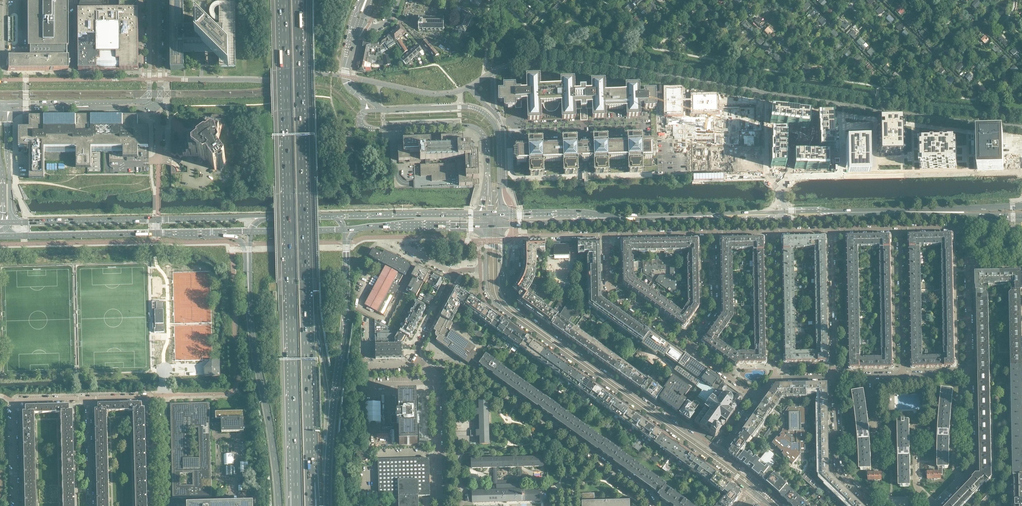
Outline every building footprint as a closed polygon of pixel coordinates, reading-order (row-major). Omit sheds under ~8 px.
[(67,0),(27,0),(27,47),(29,47),(29,57),(7,57),(8,71),(68,70),(67,57),(65,57),(65,47),(67,47),(67,0)] [(138,31),(138,10),(138,0),(120,0),(120,10),(109,10),(105,10),(104,9),(104,8),(103,7),(103,6),(102,5),(101,4),(101,3),(100,2),(99,0),(98,0),(82,0),(81,1),(81,2),(80,4),(80,5),(80,6),(79,7),(79,8),(79,9),(79,10),(78,10),(78,70),(139,70),(138,31)] [(174,1),(170,1),(170,32),(171,70),(184,70),(184,45),(200,45),(200,46),(201,46),(202,46),(203,46),(219,62),(219,68),(225,68),(229,72),(229,67),(236,67),(235,0),(231,0),(174,0),(174,1)] [(806,11),(811,6),(806,1),(801,6),(806,11)] [(581,7),(586,11),(591,7),(586,2),(581,7)] [(623,8),(628,13),(633,8),(628,3),(623,8)] [(644,9),(649,13),(654,8),(649,4),(644,9)] [(895,10),(900,15),(905,10),(900,5),(895,10)] [(461,9),(458,7),(456,6),(454,10),(454,13),(457,15),(460,14),(462,10),(461,9)] [(875,11),(880,16),(885,11),(880,6),(875,11)] [(465,32),(472,16),(469,13),(470,12),(464,8),(460,13),(462,14),(456,28),(459,30),(465,32)] [(524,14),(529,18),(534,13),(529,9),(524,14)] [(740,14),(745,18),(750,13),(745,9),(740,14)] [(633,18),(638,23),(643,18),(638,13),(633,18)] [(885,18),(890,23),(895,18),(890,13),(885,18)] [(697,19),(702,23),(706,18),(701,14),(697,19)] [(912,15),(911,16),(909,14),(906,18),(913,24),(917,20),(912,15)] [(539,20),(544,25),(548,20),(544,15),(539,20)] [(445,24),(445,23),(444,23),(444,19),(445,19),(445,18),(444,18),(444,17),(443,17),(443,18),(440,18),(440,17),(439,17),(439,18),(435,18),(436,17),(435,17),(435,18),(431,18),(431,17),(431,18),(427,18),(427,16),(427,18),(423,18),(423,16),(422,16),(422,18),(419,17),(419,16),(418,16),(418,17),(417,17),(417,18),(418,18),(418,22),(417,22),(417,24),(418,24),(418,28),(417,28),(417,29),(418,29),(418,30),(419,30),(419,29),(422,29),(422,30),(423,30),(423,29),(426,29),(426,30),(427,30),(427,29),(430,29),(430,30),(431,30),(431,29),(434,29),(434,31),(435,31),(435,29),(438,29),(438,31),(439,31),(439,29),(443,30),(443,31),(443,29),(445,30),(445,29),(443,29),(443,24),(445,24)] [(753,21),(758,26),(763,21),(758,16),(753,21)] [(817,21),(822,25),(827,20),(822,16),(817,21)] [(748,32),(752,28),(745,20),(741,24),(748,32)] [(839,25),(844,30),(848,25),(843,20),(839,25)] [(894,26),(899,30),(904,25),(899,21),(894,26)] [(605,29),(610,34),(615,29),(610,24),(605,29)] [(394,42),(406,32),(400,25),(389,34),(394,42)] [(763,30),(768,35),(773,30),(768,25),(763,30)] [(919,33),(924,38),(928,33),(923,28),(919,33)] [(902,33),(906,39),(911,35),(907,29),(902,33)] [(859,36),(853,30),(849,33),(855,39),(859,36)] [(678,36),(683,40),(688,35),(683,31),(678,36)] [(979,39),(984,44),(989,39),(984,34),(979,39)] [(386,51),(395,45),(389,35),(379,41),(380,48),(381,52),(382,56),(387,54),(386,51)] [(855,42),(860,47),(865,42),(860,37),(855,42)] [(1006,46),(1010,42),(1006,37),(1001,42),(1006,46)] [(407,51),(399,39),(395,43),(403,55),(407,51)] [(832,44),(837,49),(842,44),(837,39),(832,44)] [(426,40),(421,43),(429,52),(433,48),(426,40)] [(761,46),(766,51),(771,46),(766,42),(761,46)] [(419,53),(422,50),(417,45),(413,49),(420,56),(421,55),(419,53)] [(782,49),(787,54),(792,49),(787,45),(782,49)] [(997,45),(993,48),(998,54),(1002,51),(997,45)] [(872,56),(876,51),(872,47),(867,51),(872,56)] [(433,48),(429,52),(434,58),(438,54),(433,48)] [(843,52),(848,57),(852,53),(848,48),(843,52)] [(939,53),(944,58),(948,53),(944,48),(939,53)] [(420,56),(413,49),(409,52),(414,58),(416,55),(418,58),(420,56)] [(378,60),(379,58),(377,57),(377,56),(376,56),(368,55),(369,53),(361,51),(359,61),(367,63),(371,64),(372,62),(373,62),(373,61),(375,62),(375,61),(377,62),(377,60),(378,60)] [(411,60),(414,58),(409,52),(401,60),(405,65),(408,63),(410,64),(412,61),(411,60)] [(774,58),(778,62),(783,58),(778,54),(774,58)] [(858,54),(855,58),(859,62),(863,58),(858,54)] [(874,60),(879,64),(883,59),(878,55),(874,60)] [(999,60),(1004,65),(1009,60),(1004,55),(999,60)] [(925,66),(930,70),(935,65),(930,61),(925,66)] [(960,70),(964,65),(961,61),(956,66),(960,70)] [(864,68),(869,73),(874,68),(869,63),(864,68)] [(801,69),(806,74),(811,69),(806,64),(801,69)] [(1011,69),(1015,73),(1019,69),(1015,64),(1011,69)] [(964,76),(969,81),(974,76),(969,71),(964,76)] [(656,98),(655,94),(655,92),(655,90),(655,89),(655,86),(639,84),(635,85),(635,83),(629,84),(630,85),(625,85),(623,85),(623,82),(608,83),(608,80),(605,80),(601,80),(600,79),(595,79),(595,81),(591,81),(574,81),(574,79),(570,79),(570,78),(564,78),(564,79),(563,79),(562,79),(560,79),(550,79),(550,75),(540,75),(535,76),(535,75),(535,74),(530,75),(530,76),(526,76),(522,76),(521,76),(514,76),(514,77),(503,77),(503,82),(498,82),(498,84),(498,90),(498,94),(497,94),(498,98),(499,102),(499,104),(501,104),(502,107),(504,107),(505,107),(508,107),(508,108),(512,108),(512,107),(521,106),(521,101),(527,101),(528,120),(541,119),(541,105),(544,105),(544,106),(544,108),(545,108),(546,110),(547,110),(548,111),(549,111),(551,112),(553,111),(554,111),(556,110),(557,108),(558,108),(558,106),(558,105),(558,104),(561,104),(562,119),(575,118),(575,110),(580,110),(582,110),(582,111),(582,112),(583,112),(583,113),(584,113),(585,112),(585,111),(585,110),(592,109),(592,118),(606,117),(606,109),(608,109),(609,109),(623,109),(623,108),(626,108),(627,116),(640,116),(640,105),(644,105),(644,108),(656,107),(656,98)] [(945,80),(950,84),(954,79),(950,75),(945,80)] [(973,86),(978,91),(983,86),(978,81),(973,86)] [(680,90),(665,90),(666,125),(672,124),(672,140),(691,139),(692,171),(761,170),(760,123),(754,123),(754,106),(716,107),(716,96),(680,97),(680,90)] [(770,123),(770,124),(771,124),(771,132),(771,133),(771,144),(770,144),(771,155),(770,155),(770,166),(770,167),(771,167),(786,167),(785,156),(785,155),(786,155),(786,154),(786,145),(786,144),(786,143),(786,126),(797,127),(807,128),(808,128),(810,113),(800,112),(799,112),(798,112),(788,111),(787,111),(787,110),(786,110),(771,109),(771,111),(770,123)] [(236,189),(236,120),(231,115),(222,115),(212,115),(175,116),(171,120),(171,144),(171,154),(171,155),(171,166),(171,189),(175,193),(232,193),(236,189)] [(818,115),(817,115),(817,116),(817,119),(818,123),(820,123),(820,127),(821,127),(821,131),(818,131),(818,134),(821,134),(821,138),(822,138),(822,142),(819,142),(819,146),(819,149),(819,150),(820,150),(820,149),(822,149),(831,149),(831,147),(834,147),(834,139),(834,138),(833,138),(833,137),(833,127),(833,126),(833,125),(832,125),(832,119),(832,118),(830,118),(830,116),(820,116),(818,116),(818,115)] [(91,168),(91,147),(123,147),(123,158),(138,158),(138,147),(148,147),(149,147),(149,126),(148,126),(148,127),(138,127),(138,116),(123,116),(91,116),(76,116),(53,116),(52,116),(51,116),(44,116),(29,116),(29,117),(29,127),(19,127),(18,127),(18,148),(29,147),(29,179),(44,179),(44,153),(76,153),(76,168),(91,168)] [(900,121),(878,121),(879,129),(879,156),(900,155),(901,155),(900,133),(900,121)] [(652,159),(652,155),(656,155),(655,147),(652,147),(652,144),(650,144),(650,140),(641,141),(641,137),(627,137),(627,141),(607,142),(607,138),(593,139),(593,142),(586,142),(586,141),(585,141),(584,141),(583,141),(583,142),(583,143),(576,143),(576,139),(563,140),(563,143),(542,144),(542,140),(528,141),(528,144),(520,145),(520,148),(513,149),(513,169),(513,171),(514,171),(514,172),(514,173),(515,174),(515,175),(516,175),(516,176),(517,176),(518,176),(519,176),(578,174),(578,161),(593,161),(593,174),(642,172),(642,167),(651,166),(651,159),(652,159)] [(479,185),(479,184),(478,152),(472,152),(472,151),(471,150),(471,149),(470,145),(466,145),(465,145),(465,144),(464,144),(463,143),(463,138),(441,139),(441,146),(431,146),(431,139),(430,139),(398,140),(397,141),(398,161),(399,161),(409,161),(409,162),(410,162),(421,162),(421,160),(425,160),(425,164),(420,165),(420,176),(431,176),(431,181),(432,181),(448,181),(448,180),(449,180),(448,175),(458,175),(459,185),(459,186),(479,185)] [(921,143),(919,143),(919,148),(921,148),(921,151),(920,151),(920,159),(921,159),(922,162),(920,162),(920,167),(922,167),(922,169),(927,169),(927,167),(930,167),(930,169),(934,169),(934,167),(935,167),(935,169),(942,168),(942,167),(943,167),(943,168),(947,168),(947,167),(949,167),(949,168),(955,168),(955,166),(957,166),(957,162),(955,162),(955,159),(957,159),(956,150),(955,151),(955,147),(956,147),(956,143),(954,143),(954,141),(948,141),(948,143),(945,143),(945,141),(931,141),(931,143),(928,143),(928,141),(921,142),(921,143)] [(1000,141),(980,141),(980,163),(1001,163),(1000,141)] [(868,143),(845,143),(845,168),(846,179),(868,179),(868,167),(868,143)] [(797,156),(794,156),(794,166),(794,168),(794,169),(795,169),(798,169),(802,169),(802,166),(805,166),(810,166),(810,169),(813,169),(813,166),(817,166),(817,167),(821,167),(821,169),(824,169),(827,169),(827,170),(828,170),(828,169),(828,167),(828,157),(825,157),(825,155),(818,155),(818,154),(817,154),(816,154),(806,155),(806,154),(805,154),(804,154),(797,154),(797,156)] [(681,249),(681,239),(672,240),(672,250),(681,249)] [(689,247),(689,239),(681,239),(681,249),(689,249),(689,251),(692,251),(692,247),(689,247)] [(698,251),(698,240),(697,240),(697,239),(689,239),(689,247),(692,247),(692,251),(698,251)] [(630,249),(630,240),(622,241),(622,242),(622,253),(628,252),(628,249),(630,249)] [(639,250),(639,240),(630,240),(630,249),(628,249),(628,252),(630,252),(630,250),(639,250)] [(647,250),(647,240),(639,240),(639,250),(647,250)] [(656,250),(655,240),(647,240),(647,250),(656,250)] [(664,250),(664,240),(655,240),(656,250),(664,250)] [(672,250),(672,240),(664,240),(664,250),(672,250)] [(545,252),(545,244),(545,242),(536,242),(536,247),(537,247),(537,250),(539,250),(541,252),(545,252)] [(569,254),(569,248),(572,248),(572,244),(572,242),(550,242),(550,244),(550,245),(552,245),(552,247),(550,247),(550,252),(549,252),(550,256),(553,256),(553,254),(569,254)] [(953,252),(953,243),(946,244),(946,247),(943,247),(943,252),(953,252)] [(919,252),(919,247),(916,247),(916,244),(909,244),(909,253),(919,252)] [(857,254),(857,249),(854,249),(854,245),(847,245),(847,254),(857,254)] [(891,253),(891,247),(891,245),(884,245),(884,248),(881,248),(881,253),(891,253)] [(379,262),(383,254),(372,249),(370,252),(371,253),(369,256),(379,262)] [(384,315),(405,276),(411,265),(400,259),(401,257),(397,254),(395,257),(384,251),(383,254),(379,262),(377,264),(381,266),(380,268),(383,270),(371,292),(369,291),(368,292),(371,293),(364,305),(367,307),(366,309),(368,310),(369,307),(384,315)] [(698,260),(698,251),(692,251),(689,251),(689,255),(688,255),(688,256),(688,261),(698,260)] [(632,262),(632,257),(632,256),(630,256),(630,252),(628,252),(622,253),(622,262),(632,262)] [(652,270),(652,261),(643,261),(644,269),(644,271),(644,273),(646,274),(647,276),(648,276),(651,273),(652,270)] [(426,284),(429,278),(432,273),(432,272),(425,269),(424,269),(424,270),(419,268),(417,267),(417,268),(416,267),(415,270),(415,271),(414,270),(413,273),(414,273),(413,274),(412,276),(412,277),(413,278),(408,288),(411,290),(411,291),(412,292),(411,293),(416,296),(423,283),(426,284)] [(534,276),(534,269),(523,267),(523,269),(523,270),(522,272),(522,273),(534,276)] [(677,273),(677,271),(677,270),(670,271),(670,275),(659,276),(655,281),(658,283),(660,284),(661,286),(665,288),(666,289),(668,287),(671,289),(669,291),(673,294),(675,295),(676,295),(678,295),(678,294),(678,292),(678,287),(678,285),(678,283),(678,279),(678,275),(677,273)] [(430,305),(444,279),(432,272),(432,273),(429,278),(431,279),(430,281),(435,284),(427,298),(425,303),(430,305)] [(531,284),(534,276),(522,273),(521,276),(520,279),(531,284)] [(986,293),(987,293),(987,288),(988,285),(989,285),(1001,285),(1000,273),(976,274),(976,288),(976,289),(976,291),(977,291),(977,300),(987,300),(987,294),(986,293)] [(1013,283),(1013,273),(1000,273),(1001,285),(1007,285),(1007,284),(1009,284),(1009,283),(1013,283)] [(1021,291),(1021,287),(1021,273),(1013,273),(1013,283),(1014,284),(1014,288),(1013,288),(1013,290),(1012,290),(1012,292),(1011,292),(1010,293),(1010,305),(1020,305),(1020,291),(1021,291)] [(630,289),(636,281),(632,278),(632,274),(622,274),(622,282),(622,283),(623,283),(623,284),(624,284),(630,289)] [(535,291),(535,290),(537,286),(531,284),(520,279),(518,282),(516,285),(513,289),(518,293),(517,295),(517,298),(520,299),(518,302),(523,306),(530,297),(531,297),(533,293),(535,291)] [(635,293),(641,285),(636,281),(630,289),(635,293)] [(653,293),(648,290),(641,285),(635,293),(647,302),(653,293)] [(459,302),(465,294),(457,288),(456,289),(450,300),(458,304),(459,302)] [(593,300),(592,295),(600,295),(600,291),(589,291),(589,300),(593,300)] [(393,329),(403,309),(410,297),(404,293),(402,300),(400,300),(398,307),(397,306),(395,313),(394,313),(392,319),(390,319),(388,326),(393,329)] [(534,314),(541,304),(543,301),(533,293),(531,297),(530,297),(523,306),(534,314)] [(652,305),(658,297),(653,293),(647,302),(652,305)] [(464,306),(471,298),(465,294),(459,302),(461,303),(461,304),(464,306)] [(425,303),(427,298),(420,295),(418,299),(419,299),(419,300),(420,300),(425,303)] [(592,307),(597,300),(599,301),(600,298),(600,295),(592,295),(593,300),(589,300),(589,305),(592,307)] [(657,309),(663,301),(658,297),(652,305),(657,309)] [(470,310),(476,301),(471,298),(464,306),(470,310)] [(597,310),(604,301),(600,298),(599,301),(597,300),(592,307),(597,310)] [(456,311),(459,305),(459,304),(458,304),(450,300),(447,306),(456,311)] [(988,309),(987,300),(977,300),(978,309),(988,309)] [(475,314),(481,305),(476,301),(470,310),(475,314)] [(602,314),(609,305),(607,303),(607,302),(605,301),(604,301),(597,310),(602,314)] [(662,312),(668,304),(663,301),(657,309),(662,312)] [(164,332),(163,302),(157,302),(157,310),(155,310),(155,324),(157,324),(157,332),(164,332)] [(424,309),(425,307),(415,302),(413,307),(414,308),(423,313),(425,309),(424,309)] [(694,314),(699,307),(699,303),(689,303),(689,304),(686,308),(694,314)] [(545,321),(552,312),(541,304),(534,314),(545,321)] [(667,316),(673,308),(668,304),(662,312),(667,316)] [(480,318),(486,309),(481,305),(475,314),(480,318)] [(607,318),(614,308),(612,307),(612,306),(610,305),(609,305),(602,314),(607,318)] [(1021,317),(1020,310),(1020,305),(1010,305),(1011,318),(1021,317)] [(453,316),(456,311),(447,306),(444,311),(453,316)] [(567,322),(573,314),(575,312),(566,306),(559,316),(557,316),(550,325),(562,334),(569,324),(567,322)] [(420,318),(423,313),(414,308),(412,311),(411,310),(410,312),(420,318)] [(612,321),(619,312),(617,310),(615,308),(614,308),(607,318),(612,321)] [(672,319),(678,311),(673,308),(667,316),(672,319)] [(689,320),(694,314),(686,308),(683,312),(686,313),(684,316),(689,320)] [(485,322),(492,313),(486,309),(480,318),(485,322)] [(989,321),(988,309),(978,309),(979,322),(989,321)] [(450,322),(453,316),(444,311),(441,317),(450,322)] [(678,324),(684,316),(686,313),(683,312),(682,314),(678,311),(672,319),(678,324)] [(420,318),(410,312),(409,314),(410,315),(409,318),(418,323),(420,318)] [(550,325),(557,316),(552,312),(545,321),(550,325)] [(617,325),(624,315),(622,314),(622,313),(620,312),(619,312),(612,321),(617,325)] [(491,325),(497,317),(492,313),(485,322),(491,325)] [(727,323),(732,317),(721,314),(719,317),(727,323)] [(622,328),(629,319),(627,318),(627,317),(625,315),(624,316),(624,315),(617,325),(622,328)] [(685,327),(689,320),(684,316),(678,324),(683,327),(684,327),(685,327)] [(482,359),(472,352),(475,348),(452,331),(449,330),(453,324),(450,322),(441,317),(434,331),(436,332),(436,333),(435,334),(435,337),(437,338),(436,341),(468,364),(471,359),(479,365),(479,364),(482,359)] [(497,330),(504,321),(497,317),(491,325),(497,330)] [(727,323),(719,317),(715,322),(723,328),(727,323)] [(1021,330),(1021,322),(1021,317),(1011,318),(1011,330),(1021,330)] [(415,328),(418,323),(409,318),(407,321),(406,320),(405,322),(415,328)] [(627,332),(634,322),(632,321),(632,320),(630,319),(629,319),(622,328),(627,332)] [(407,337),(399,333),(393,329),(388,326),(385,325),(375,320),(375,359),(402,358),(401,343),(403,343),(407,337)] [(503,334),(509,326),(504,321),(497,330),(503,334)] [(988,336),(989,321),(979,322),(978,337),(988,336)] [(415,328),(405,322),(404,324),(405,325),(403,328),(412,333),(415,328)] [(632,335),(639,326),(637,325),(637,324),(635,322),(634,323),(634,322),(627,332),(632,335)] [(723,328),(715,322),(712,327),(720,333),(723,328)] [(567,338),(574,329),(571,327),(572,326),(569,324),(562,334),(567,338)] [(509,338),(515,330),(509,326),(503,334),(509,338)] [(637,338),(643,329),(642,328),(642,327),(640,326),(639,326),(632,335),(637,339),(638,338),(637,338)] [(412,333),(403,328),(402,327),(399,333),(407,337),(409,338),(410,336),(411,336),(412,333)] [(720,333),(712,327),(707,334),(713,338),(715,335),(717,337),(720,333)] [(643,342),(650,331),(646,328),(645,329),(644,328),(643,329),(637,338),(638,338),(643,342)] [(573,342),(580,332),(577,329),(576,331),(574,329),(567,338),(573,342)] [(515,342),(521,334),(515,330),(509,338),(515,342)] [(1021,342),(1021,334),(1021,330),(1011,330),(1011,342),(1021,342)] [(707,370),(686,356),(681,352),(680,353),(650,331),(643,342),(641,345),(656,355),(658,353),(664,358),(665,355),(678,365),(676,367),(674,371),(696,386),(700,381),(699,381),(700,380),(703,376),(704,376),(706,372),(707,371),(707,370)] [(579,346),(585,337),(582,335),(583,334),(580,332),(573,342),(579,346)] [(520,346),(526,338),(521,334),(515,342),(520,346)] [(707,346),(713,338),(707,334),(702,341),(702,342),(707,346)] [(713,350),(719,342),(715,339),(717,337),(715,335),(713,338),(707,346),(713,350)] [(988,349),(988,336),(978,337),(978,349),(988,349)] [(584,350),(591,340),(588,338),(587,339),(585,337),(579,346),(584,350)] [(527,351),(533,342),(526,338),(520,346),(527,351)] [(590,354),(596,345),(594,343),(595,342),(591,340),(584,350),(590,354)] [(538,359),(544,351),(533,342),(527,351),(529,353),(529,354),(535,358),(536,357),(538,359)] [(719,354),(725,346),(719,342),(713,350),(719,354)] [(1021,354),(1021,346),(1021,342),(1011,342),(1011,354),(1021,354)] [(596,358),(603,348),(599,346),(599,347),(596,345),(590,354),(596,358)] [(725,359),(731,351),(725,346),(719,354),(725,359)] [(601,362),(607,353),(605,351),(606,350),(603,348),(596,358),(601,362)] [(955,357),(955,349),(945,349),(945,354),(948,354),(948,358),(955,357)] [(988,361),(988,349),(978,349),(979,361),(988,361)] [(893,359),(893,351),(893,350),(883,351),(883,355),(886,355),(886,359),(893,359)] [(921,355),(921,350),(911,350),(911,358),(918,358),(918,355),(921,355)] [(550,367),(556,359),(544,351),(538,359),(541,361),(540,362),(546,366),(547,366),(550,367)] [(731,363),(737,355),(731,351),(725,359),(731,363)] [(859,356),(859,351),(849,351),(849,359),(856,359),(856,356),(859,356)] [(607,366),(614,356),(611,354),(610,355),(607,353),(601,362),(607,366)] [(744,363),(744,353),(738,353),(737,355),(731,363),(736,366),(737,366),(739,363),(744,363)] [(1021,366),(1021,359),(1021,354),(1011,354),(1012,366),(1021,366)] [(498,365),(486,356),(485,356),(482,359),(479,364),(482,367),(482,368),(483,369),(484,368),(487,370),(487,371),(488,372),(489,372),(492,374),(498,365)] [(612,370),(619,361),(616,359),(617,358),(614,356),(607,366),(612,370)] [(561,376),(567,367),(556,359),(550,367),(552,369),(551,370),(555,372),(558,375),(558,374),(561,376)] [(220,376),(219,361),(212,361),(205,368),(205,376),(220,376)] [(618,374),(625,364),(622,362),(621,363),(619,361),(612,370),(618,374)] [(989,373),(988,361),(979,361),(979,373),(989,373)] [(646,379),(654,368),(646,362),(638,373),(636,372),(629,382),(640,390),(647,380),(646,379)] [(624,378),(630,369),(627,367),(628,366),(625,364),(618,374),(624,378)] [(503,383),(510,374),(498,365),(492,374),(491,374),(503,383)] [(1021,378),(1021,371),(1021,366),(1012,366),(1012,379),(1021,378)] [(572,384),(578,375),(567,367),(561,376),(563,377),(563,378),(569,383),(570,382),(572,384)] [(629,382),(636,372),(633,370),(632,371),(630,369),(624,378),(629,382)] [(724,382),(708,370),(707,371),(701,380),(712,388),(712,387),(715,389),(715,388),(714,388),(714,387),(715,387),(715,386),(716,386),(717,386),(719,388),(721,385),(722,384),(723,384),(723,383),(723,382),(724,382)] [(989,385),(989,373),(979,373),(979,385),(989,385)] [(515,391),(521,382),(510,374),(503,383),(515,391)] [(577,389),(584,379),(578,375),(572,384),(575,386),(574,386),(577,389)] [(659,399),(677,412),(682,406),(684,407),(685,406),(683,404),(685,401),(681,398),(683,395),(685,396),(689,390),(672,377),(663,389),(665,390),(659,399)] [(1021,383),(1021,378),(1012,379),(1012,391),(1021,391),(1021,390),(1021,383)] [(584,392),(590,383),(584,379),(577,389),(581,391),(581,390),(584,392)] [(662,391),(660,389),(660,388),(653,383),(653,384),(650,382),(651,381),(648,379),(647,380),(640,390),(655,400),(662,391)] [(527,400),(533,391),(521,382),(515,391),(527,400)] [(589,397),(589,396),(596,387),(590,383),(584,392),(586,394),(586,395),(589,397)] [(734,410),(735,410),(735,409),(735,408),(736,408),(742,399),(743,399),(743,398),(743,397),(742,396),(742,395),(741,395),(741,394),(740,394),(739,394),(738,394),(737,394),(736,395),(735,397),(735,396),(734,396),(733,396),(733,395),(732,394),(731,394),(731,393),(730,393),(730,392),(729,392),(728,392),(727,392),(726,391),(727,391),(726,391),(726,390),(725,390),(726,389),(726,388),(727,388),(727,387),(727,386),(726,386),(726,385),(725,385),(725,384),(724,384),(723,384),(722,384),(721,385),(719,388),(717,386),(716,386),(715,386),(715,387),(714,387),(714,388),(715,388),(715,389),(706,402),(703,405),(704,406),(704,407),(704,408),(697,417),(696,417),(695,417),(695,418),(694,419),(695,419),(695,420),(694,422),(699,425),(699,426),(700,426),(709,433),(714,437),(716,435),(717,435),(717,434),(717,433),(719,431),(718,431),(725,422),(725,423),(727,421),(733,412),(732,412),(733,411),(734,411),(734,410)] [(828,393),(827,384),(825,384),(824,384),(823,384),(806,385),(807,396),(807,395),(812,395),(813,394),(818,394),(818,395),(821,395),(821,393),(828,393)] [(781,396),(781,385),(777,385),(773,391),(772,391),(771,393),(771,394),(770,394),(779,401),(782,397),(781,396)] [(989,397),(989,385),(979,385),(979,398),(989,397)] [(596,401),(602,392),(596,387),(589,396),(596,401)] [(952,400),(952,396),(953,391),(952,391),(952,390),(949,389),(949,390),(942,389),(941,396),(940,403),(951,404),(952,400)] [(545,399),(533,391),(527,400),(539,408),(545,399)] [(866,404),(865,397),(864,391),(856,392),(856,391),(853,392),(853,393),(854,399),(855,406),(866,404)] [(1012,391),(1012,403),(1021,403),(1021,391),(1012,391)] [(603,404),(609,397),(602,392),(596,401),(599,403),(600,402),(603,404)] [(418,446),(417,415),(416,394),(398,394),(398,415),(397,415),(397,419),(397,424),(398,424),(399,444),(410,444),(410,446),(418,446)] [(768,417),(779,401),(770,394),(770,395),(769,395),(768,396),(768,397),(761,407),(760,407),(759,409),(759,410),(768,417)] [(608,411),(615,401),(609,397),(603,404),(602,405),(606,408),(605,409),(608,411)] [(684,407),(679,413),(689,420),(695,412),(694,411),(699,405),(702,407),(703,405),(706,402),(699,397),(697,397),(692,403),(688,401),(685,406),(684,407)] [(989,410),(989,397),(979,398),(980,410),(989,410)] [(559,408),(545,399),(539,408),(542,410),(542,411),(543,412),(544,411),(547,413),(547,414),(548,415),(549,415),(552,417),(558,408),(558,409),(559,408)] [(489,430),(489,415),(488,415),(487,401),(479,401),(479,409),(470,410),(470,415),(474,415),(474,431),(471,431),(471,436),(476,436),(477,436),(480,436),(480,444),(488,444),(488,430),(489,430)] [(615,415),(622,406),(615,401),(608,411),(611,413),(612,412),(615,415)] [(253,502),(210,503),(210,497),(212,497),(210,424),(221,423),(222,432),(243,431),(243,412),(215,412),(216,419),(210,419),(209,403),(170,404),(172,486),(170,486),(170,498),(189,498),(189,504),(187,504),(187,505),(253,505),(253,502)] [(951,412),(951,408),(951,404),(940,403),(940,409),(939,415),(950,416),(951,412)] [(1012,403),(1013,415),(1021,415),(1021,403),(1012,403)] [(867,417),(867,411),(866,404),(855,406),(855,411),(856,416),(856,418),(867,417)] [(46,414),(46,406),(24,407),(25,412),(33,412),(33,413),(34,413),(34,414),(35,414),(35,413),(45,413),(46,414)] [(621,420),(628,411),(622,406),(615,415),(615,416),(621,420)] [(807,438),(807,431),(804,430),(804,428),(801,428),(801,424),(805,424),(805,415),(808,415),(808,413),(808,409),(807,409),(807,407),(803,407),(799,407),(795,407),(791,407),(788,407),(786,410),(785,412),(784,414),(787,416),(787,429),(784,433),(782,432),(780,435),(781,436),(779,439),(778,437),(772,444),(776,447),(777,446),(784,452),(782,454),(784,456),(783,457),(787,460),(789,458),(794,463),(801,455),(801,453),(804,453),(804,450),(806,450),(806,445),(804,445),(804,443),(806,443),(806,438),(807,438)] [(570,417),(558,409),(558,408),(552,417),(551,417),(563,426),(570,417)] [(145,421),(144,413),(144,409),(142,409),(134,409),(134,411),(134,421),(145,421)] [(107,422),(107,411),(107,410),(99,410),(96,410),(97,422),(107,422)] [(768,417),(759,410),(759,411),(758,411),(757,412),(757,413),(755,415),(764,422),(768,417)] [(990,422),(989,410),(980,410),(980,422),(990,422)] [(71,423),(70,415),(70,411),(68,411),(60,411),(60,413),(60,423),(71,423)] [(628,424),(635,415),(628,411),(621,420),(624,422),(625,422),(628,424)] [(33,424),(33,413),(33,412),(25,412),(22,412),(23,424),(33,424)] [(635,429),(641,420),(635,415),(628,424),(635,429)] [(764,422),(755,415),(752,421),(755,423),(760,427),(764,422)] [(950,425),(950,421),(950,416),(939,415),(939,418),(939,423),(938,428),(949,429),(950,425)] [(1013,415),(1013,427),(1021,427),(1021,415),(1013,415)] [(575,434),(582,425),(570,417),(563,426),(575,434)] [(869,430),(868,423),(867,417),(856,418),(857,426),(858,431),(869,430)] [(641,434),(648,425),(641,420),(635,429),(641,434)] [(145,435),(145,427),(145,421),(134,421),(134,435),(145,435)] [(760,427),(755,423),(752,421),(750,423),(749,423),(748,425),(748,426),(757,432),(760,427)] [(909,434),(909,425),(909,421),(907,421),(899,421),(898,421),(898,434),(909,434)] [(107,436),(107,428),(107,422),(97,422),(97,436),(107,436)] [(990,434),(990,422),(980,422),(980,434),(990,434)] [(71,437),(71,423),(60,423),(60,437),(71,437)] [(33,438),(33,430),(33,424),(23,424),(23,438),(33,438)] [(587,443),(593,434),(582,425),(575,434),(587,443)] [(648,438),(654,429),(648,425),(641,434),(648,438)] [(757,432),(748,426),(747,426),(745,428),(746,429),(744,431),(752,437),(753,438),(757,432)] [(1013,427),(1013,440),(1021,439),(1021,427),(1013,427)] [(949,438),(949,433),(949,429),(938,428),(938,434),(938,441),(949,442),(949,438)] [(654,443),(655,442),(661,434),(654,429),(648,438),(654,443)] [(869,439),(869,434),(869,430),(858,431),(858,438),(859,443),(870,443),(869,439)] [(747,444),(752,437),(744,431),(739,438),(747,444)] [(599,451),(605,442),(593,434),(587,443),(599,451)] [(660,446),(666,438),(661,434),(655,442),(660,446)] [(909,447),(909,440),(909,434),(898,434),(898,447),(909,447)] [(990,446),(990,434),(980,434),(980,446),(990,446)] [(145,449),(145,441),(145,435),(134,435),(135,449),(145,449)] [(108,450),(108,442),(107,436),(97,436),(97,450),(108,450)] [(71,451),(71,437),(60,437),(61,451),(71,451)] [(34,452),(34,444),(33,438),(23,438),(23,452),(34,452)] [(666,451),(672,442),(666,438),(660,446),(666,451)] [(742,451),(747,444),(739,438),(734,445),(742,451)] [(1013,440),(1013,452),(1021,452),(1021,439),(1013,440)] [(949,454),(949,448),(949,444),(949,442),(938,441),(938,449),(938,454),(949,454)] [(612,460),(618,451),(605,442),(599,451),(602,453),(602,454),(604,455),(604,454),(607,456),(607,457),(608,458),(609,458),(612,460),(611,460),(612,460)] [(672,455),(678,447),(672,442),(666,451),(672,455)] [(870,456),(870,449),(870,443),(859,443),(859,449),(859,456),(870,456)] [(740,454),(742,451),(734,445),(729,452),(729,454),(739,461),(742,456),(740,454)] [(990,458),(990,446),(980,446),(980,459),(990,458)] [(678,459),(684,451),(678,447),(672,455),(678,459)] [(910,460),(909,451),(909,447),(898,447),(899,460),(910,460)] [(146,463),(145,455),(145,449),(135,449),(135,463),(146,463)] [(770,469),(775,463),(770,459),(774,454),(767,449),(759,460),(751,470),(756,474),(762,479),(770,469)] [(108,464),(108,456),(108,450),(97,450),(98,464),(108,464)] [(72,465),(71,451),(61,451),(61,465),(72,465)] [(367,461),(367,452),(362,452),(362,451),(357,451),(357,454),(357,460),(362,460),(362,461),(367,461)] [(630,460),(619,452),(618,451),(612,460),(623,469),(630,460)] [(684,463),(690,455),(684,451),(678,459),(684,463)] [(34,466),(34,458),(34,452),(23,452),(24,466),(34,466)] [(1013,452),(1014,464),(1021,464),(1021,452),(1013,452)] [(745,465),(751,458),(753,455),(751,453),(748,455),(745,453),(742,456),(739,461),(745,465)] [(949,461),(949,458),(949,454),(938,454),(938,461),(938,468),(942,468),(948,467),(949,467),(949,461)] [(690,467),(696,459),(690,455),(684,463),(690,467)] [(871,463),(871,460),(870,456),(859,456),(860,463),(860,469),(861,469),(870,469),(871,469),(871,463)] [(751,470),(759,460),(756,457),(754,460),(751,458),(745,465),(751,470)] [(418,496),(430,496),(429,458),(378,460),(379,497),(398,496),(398,505),(418,505),(418,496)] [(493,468),(494,490),(472,491),(472,503),(538,501),(538,489),(522,490),(521,467),(543,466),(543,458),(471,459),(471,465),(472,468),(493,468)] [(991,471),(990,458),(980,459),(981,471),(991,471)] [(696,473),(702,464),(696,459),(690,467),(689,469),(696,473)] [(635,477),(642,468),(630,460),(623,469),(635,477)] [(910,473),(910,466),(910,460),(899,460),(899,473),(910,473)] [(146,476),(146,468),(146,463),(135,463),(135,477),(146,476)] [(109,478),(108,470),(108,464),(98,464),(98,478),(109,478)] [(702,478),(709,469),(702,464),(696,473),(702,478)] [(1014,464),(1014,476),(1021,476),(1021,464),(1014,464)] [(72,479),(72,465),(61,465),(62,479),(72,479)] [(35,480),(34,472),(34,466),(24,466),(24,480),(35,480)] [(647,486),(653,477),(642,468),(635,477),(647,486)] [(709,483),(716,474),(709,469),(702,478),(709,483)] [(767,483),(774,476),(771,473),(773,471),(770,469),(762,479),(767,483)] [(815,481),(816,480),(815,477),(808,471),(802,477),(816,489),(815,489),(817,492),(822,487),(815,481)] [(986,484),(991,479),(991,471),(981,471),(981,475),(977,475),(976,475),(973,478),(974,478),(972,480),(972,481),(966,487),(973,494),(984,482),(986,484)] [(910,486),(910,480),(910,473),(899,473),(899,486),(900,486),(900,487),(909,487),(909,486),(910,486)] [(716,488),(723,479),(716,474),(709,483),(716,488)] [(829,489),(836,481),(829,474),(819,474),(820,474),(820,478),(825,484),(829,489)] [(774,489),(782,480),(780,478),(779,479),(775,475),(774,476),(767,483),(774,489)] [(146,490),(146,482),(146,476),(135,477),(136,491),(146,490)] [(1014,476),(1013,476),(1013,488),(1021,488),(1021,476),(1014,476)] [(659,494),(665,485),(653,477),(647,486),(659,494)] [(109,491),(109,483),(109,478),(98,478),(98,492),(109,491)] [(72,492),(72,479),(62,479),(62,493),(72,492)] [(723,492),(729,484),(723,479),(716,488),(722,493),(723,492)] [(35,493),(35,485),(35,480),(24,480),(24,494),(35,493)] [(780,494),(787,487),(787,486),(783,482),(783,481),(782,480),(774,489),(780,494)] [(834,493),(841,485),(836,481),(829,489),(834,493)] [(731,495),(736,489),(729,484),(723,492),(727,495),(731,495)] [(664,487),(665,485),(659,494),(657,497),(670,505),(671,505),(678,497),(664,487)] [(838,497),(845,490),(841,485),(834,493),(838,497)] [(786,500),(793,492),(787,487),(780,494),(786,500)] [(964,503),(973,494),(966,487),(957,496),(964,503)] [(1013,488),(1013,501),(1021,500),(1021,488),(1013,488)] [(737,499),(742,493),(736,489),(731,495),(737,499)] [(147,504),(146,496),(146,490),(136,491),(136,504),(147,504)] [(842,501),(850,494),(845,490),(838,497),(842,501)] [(109,505),(109,497),(109,491),(98,492),(99,505),(109,505)] [(72,492),(62,493),(62,505),(73,505),(72,492)] [(792,505),(799,498),(793,492),(786,500),(792,505)] [(35,499),(35,493),(24,494),(25,505),(35,505),(35,499)] [(629,500),(594,501),(594,493),(582,494),(582,502),(581,502),(582,505),(629,505),(629,500)] [(847,505),(854,498),(850,494),(842,501),(847,505)] [(731,505),(737,499),(731,495),(727,495),(724,499),(731,505)] [(964,503),(957,496),(949,505),(950,505),(961,505),(964,503)] [(678,497),(671,505),(691,505),(678,497)] [(804,503),(799,498),(792,505),(793,505),(802,505),(804,503)]
